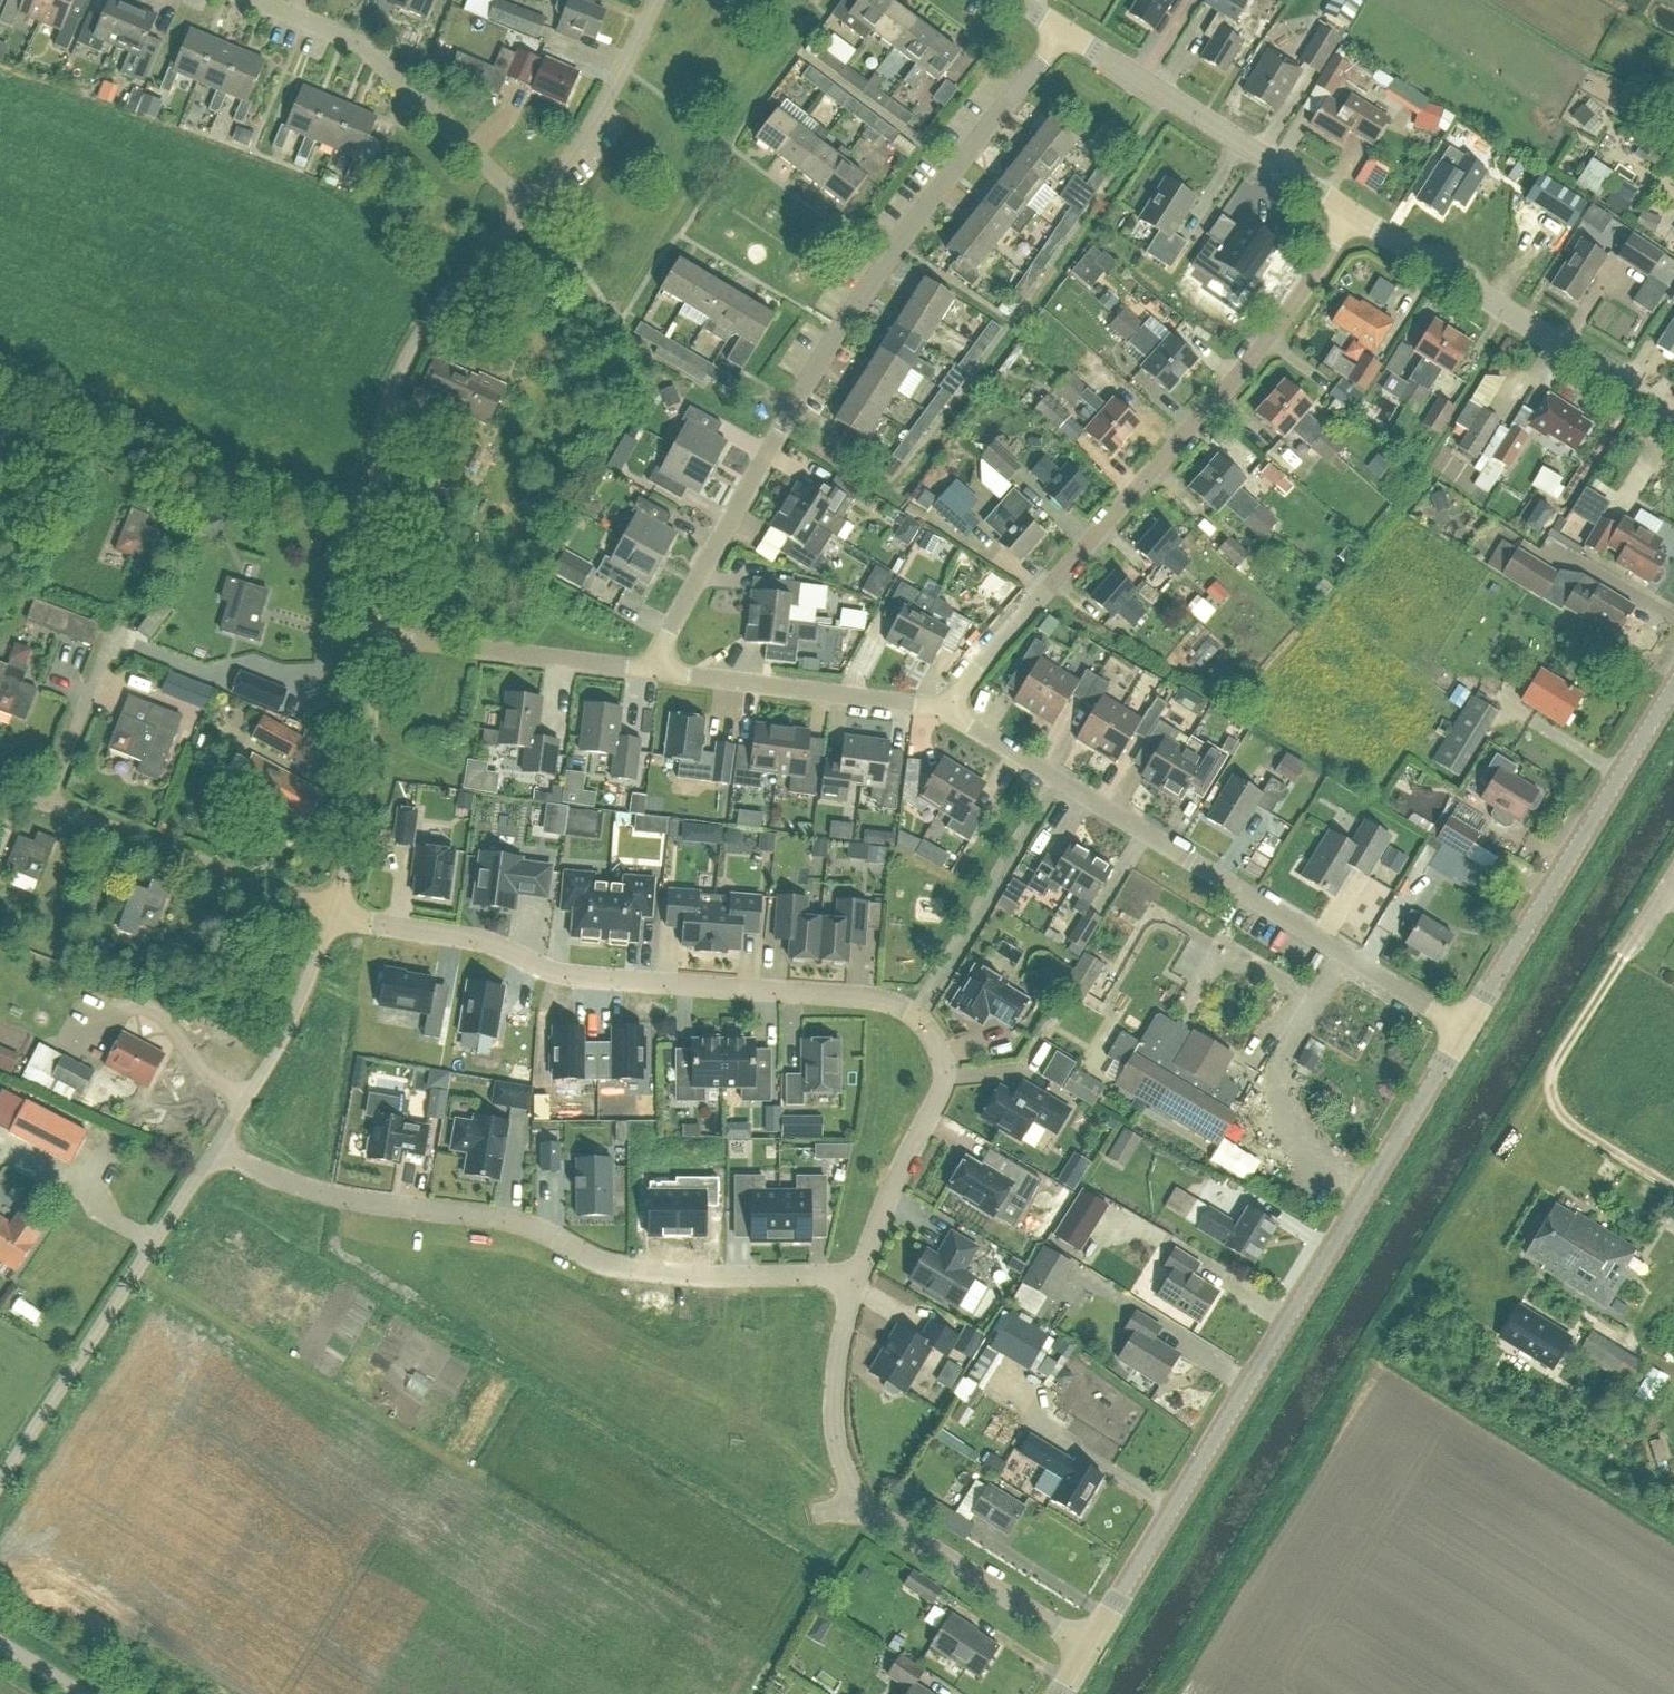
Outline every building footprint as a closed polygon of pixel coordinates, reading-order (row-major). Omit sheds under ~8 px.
[(50,0),(10,0),(0,24),(0,25),(12,30),(18,15),(39,24),(50,0)] [(39,24),(62,34),(56,47),(67,52),(86,8),(74,2),(75,0),(50,0),(39,24)] [(134,9),(113,0),(111,0),(102,21),(92,16),(78,46),(100,56),(105,44),(116,49),(134,9)] [(436,0),(399,0),(395,9),(427,22),(436,0)] [(464,10),(487,20),(538,41),(545,23),(495,2),(495,3),(488,0),(469,0),(464,10)] [(535,17),(552,13),(548,0),(531,0),(535,17)] [(557,34),(578,42),(582,32),(596,38),(607,12),(592,6),(594,0),(570,0),(569,1),(567,0),(562,0),(560,1),(557,10),(559,14),(564,16),(557,34)] [(872,33),(893,5),(886,0),(843,0),(831,16),(865,42),(872,33)] [(1130,16),(1155,31),(1174,0),(1140,0),(1130,16)] [(1244,43),(1229,34),(1248,3),(1243,0),(1207,0),(1204,5),(1218,13),(1203,36),(1212,41),(1200,60),(1224,75),(1244,43)] [(1320,24),(1343,37),(1347,30),(1364,0),(1333,0),(1320,24)] [(894,49),(915,21),(893,5),(872,33),(894,49)] [(134,9),(116,49),(130,55),(126,66),(147,75),(158,50),(146,45),(157,19),(134,9)] [(916,66),(937,38),(915,21),(894,49),(916,66)] [(1341,40),(1324,30),(1321,28),(1299,64),(1320,76),(1342,41),(1341,40)] [(197,86),(215,43),(190,33),(174,72),(170,70),(160,93),(171,97),(179,78),(197,86)] [(827,45),(822,51),(824,52),(825,51),(846,67),(857,52),(834,35),(827,45)] [(937,38),(916,66),(902,84),(914,93),(928,75),(939,83),(947,73),(954,78),(964,64),(957,59),(960,55),(937,38)] [(222,96),(240,53),(215,43),(197,86),(216,94),(208,112),(218,116),(226,98),(222,96)] [(458,51),(449,73),(498,95),(506,77),(508,73),(481,61),(458,51)] [(508,73),(506,77),(529,87),(530,85),(534,86),(533,90),(566,105),(579,75),(545,60),(544,61),(540,59),(539,60),(518,51),(508,73)] [(839,77),(846,67),(825,51),(824,52),(822,51),(815,59),(839,77)] [(1277,114),(1304,74),(1270,52),(1243,92),(1277,114)] [(222,96),(226,98),(240,104),(232,123),(244,128),(253,105),(248,102),(264,63),(240,53),(222,96)] [(1333,57),(1315,87),(1332,97),(1343,78),(1363,90),(1369,81),(1373,75),(1353,62),(1350,67),(1333,57)] [(861,93),(868,84),(846,67),(839,77),(861,93)] [(824,95),(832,85),(811,69),(803,79),(824,95)] [(1373,75),(1369,81),(1384,91),(1391,80),(1375,71),(1373,75)] [(1653,99),(1661,84),(1641,74),(1633,89),(1653,99)] [(883,110),(891,100),(879,91),(884,83),(875,76),(869,84),(868,84),(861,93),(883,110)] [(932,97),(944,107),(958,89),(945,79),(932,97)] [(846,112),(854,101),(832,85),(824,95),(846,112)] [(310,141),(328,99),(303,89),(287,128),(282,126),(273,149),(284,153),(293,133),(307,139),(310,141)] [(128,109),(138,113),(144,98),(134,94),(132,98),(128,109)] [(1564,105),(1580,134),(1596,125),(1580,96),(1564,105)] [(1645,141),(1664,113),(1638,96),(1619,124),(1645,141)] [(144,98),(138,113),(153,120),(159,104),(144,98)] [(335,151),(352,109),(328,99),(310,141),(307,139),(295,167),(305,171),(316,144),(335,151)] [(1345,110),(1326,99),(1309,126),(1341,146),(1350,132),(1373,147),(1389,122),(1353,99),(1345,110)] [(800,128),(808,117),(785,100),(766,126),(763,126),(760,127),(758,129),(758,132),(760,134),(756,139),(779,156),(800,128)] [(891,100),(883,110),(907,128),(915,118),(891,100)] [(868,128),(876,118),(854,101),(846,112),(868,128)] [(1419,112),(1415,127),(1436,134),(1444,110),(1428,105),(1422,103),(1419,112)] [(352,109),(335,151),(355,160),(347,180),(358,184),(367,163),(376,166),(383,149),(369,143),(378,120),(352,109)] [(839,114),(831,129),(844,136),(852,121),(839,114)] [(823,145),(830,135),(809,118),(809,117),(808,117),(800,128),(779,156),(802,173),(823,145)] [(868,128),(869,129),(881,138),(892,146),(900,136),(876,118),(868,128)] [(1033,141),(1062,164),(1079,142),(1051,119),(1033,141)] [(250,147),(255,134),(237,128),(232,141),(250,147)] [(881,138),(869,129),(863,138),(875,147),(881,138)] [(802,173),(824,189),(845,161),(823,145),(830,135),(823,145),(802,173)] [(1044,185),(1062,164),(1033,141),(1015,163),(1044,185)] [(1617,164),(1621,151),(1606,146),(1602,160),(1617,164)] [(1441,163),(1416,201),(1441,217),(1452,200),(1463,208),(1486,173),(1472,164),(1462,158),(1449,150),(1441,163)] [(845,161),(824,189),(847,206),(867,178),(845,161)] [(1599,199),(1615,176),(1593,161),(1577,185),(1599,199)] [(1090,187),(1097,192),(1114,169),(1103,162),(1087,186),(1090,187)] [(1027,207),(1044,185),(1015,163),(998,184),(1027,207)] [(336,188),(340,178),(326,174),(322,184),(336,188)] [(1541,176),(1525,200),(1571,229),(1586,204),(1541,176)] [(1171,270),(1188,244),(1175,237),(1198,200),(1166,179),(1139,222),(1159,235),(1147,255),(1171,270)] [(1075,202),(1071,208),(1082,215),(1097,192),(1090,187),(1087,186),(1082,182),(1070,197),(1075,202)] [(1620,215),(1636,192),(1621,182),(1605,206),(1620,215)] [(1037,215),(1027,207),(998,184),(981,206),(1010,228),(1020,237),(1037,215)] [(992,250),(1010,228),(981,206),(964,227),(992,250)] [(1592,207),(1582,223),(1592,229),(1602,214),(1592,207)] [(1056,231),(1066,238),(1082,215),(1071,208),(1056,231)] [(1264,264),(1278,244),(1276,242),(1275,245),(1245,224),(1246,221),(1245,220),(1226,248),(1211,238),(1210,239),(1191,266),(1215,283),(1225,269),(1248,286),(1252,279),(1257,282),(1268,266),(1264,264)] [(975,272),(992,250),(964,227),(946,250),(957,259),(949,269),(972,288),(980,277),(975,272)] [(1040,254),(1050,261),(1066,238),(1056,231),(1040,254)] [(1673,280),(1673,263),(1631,237),(1617,260),(1667,291),(1673,280)] [(1578,307),(1608,259),(1579,241),(1550,289),(1578,307)] [(1032,265),(1024,276),(1035,283),(1050,261),(1040,254),(1031,248),(1023,260),(1032,265)] [(1089,289),(1104,271),(1093,263),(1100,255),(1092,248),(1071,273),(1089,289)] [(685,307),(704,275),(680,260),(661,292),(685,307)] [(708,321),(728,290),(704,275),(685,307),(708,321)] [(1018,308),(1035,283),(1024,276),(1008,300),(1018,308)] [(912,304),(942,323),(957,299),(927,280),(912,304)] [(708,321),(703,330),(726,345),(732,335),(751,304),(728,290),(708,321)] [(1108,293),(1098,304),(1109,314),(1119,302),(1108,293)] [(1361,306),(1348,298),(1333,322),(1360,340),(1357,344),(1373,355),(1394,322),(1364,303),(1361,306)] [(751,304),(732,335),(739,340),(726,362),(743,372),(756,350),(775,319),(751,304)] [(927,346),(942,323),(912,304),(897,327),(927,346)] [(1118,320),(1136,337),(1137,336),(1144,328),(1126,311),(1118,320)] [(1129,346),(1136,337),(1118,320),(1110,329),(1129,346)] [(1656,349),(1673,360),(1673,320),(1656,349)] [(975,344),(986,352),(1002,330),(991,322),(975,344)] [(634,334),(658,349),(665,338),(641,323),(634,334)] [(1420,388),(1452,335),(1432,323),(1414,354),(1422,359),(1409,381),(1419,388),(1420,388)] [(918,360),(927,346),(897,327),(882,351),(931,381),(937,372),(918,360)] [(1137,336),(1182,380),(1197,364),(1171,339),(1164,346),(1144,328),(1137,336)] [(1472,346),(1452,335),(1420,388),(1430,394),(1443,371),(1453,377),(1472,346)] [(1168,396),(1182,380),(1137,336),(1136,337),(1129,346),(1149,364),(1142,372),(1168,396)] [(654,355),(679,370),(689,352),(665,338),(658,349),(654,355)] [(958,366),(969,374),(986,352),(975,344),(958,366)] [(1356,369),(1341,359),(1344,355),(1334,349),(1323,366),(1366,394),(1383,368),(1364,356),(1356,369)] [(930,382),(931,381),(882,351),(867,374),(897,393),(911,371),(930,382)] [(703,385),(707,378),(706,377),(713,366),(689,352),(679,370),(703,385)] [(481,382),(436,360),(422,390),(469,413),(467,418),(486,427),(505,388),(483,377),(481,382)] [(706,377),(707,378),(730,392),(737,381),(713,366),(706,377)] [(944,390),(953,396),(969,374),(958,366),(942,388),(944,390)] [(1378,384),(1389,388),(1395,373),(1384,368),(1378,384)] [(882,416),(897,393),(867,374),(852,397),(882,416)] [(1061,383),(1081,401),(1089,392),(1069,374),(1061,383)] [(1353,413),(1365,397),(1342,381),(1330,396),(1353,413)] [(1406,409),(1419,388),(1409,381),(1396,402),(1406,409)] [(1287,382),(1272,399),(1318,442),(1319,441),(1327,431),(1307,413),(1314,406),(1287,382)] [(1072,410),(1081,401),(1061,383),(1053,392),(1072,410)] [(928,412),(937,419),(953,396),(944,390),(942,388),(926,411),(928,412)] [(1419,388),(1406,409),(1416,415),(1430,394),(1420,388),(1419,388)] [(668,410),(682,405),(675,389),(662,394),(668,410)] [(1092,405),(1127,439),(1142,423),(1115,399),(1107,408),(1089,392),(1081,401),(1087,406),(1089,408),(1092,405)] [(1529,429),(1545,439),(1547,435),(1575,453),(1590,429),(1577,420),(1580,416),(1549,396),(1529,429)] [(867,440),(882,416),(852,397),(837,421),(867,440)] [(1053,433),(1068,416),(1048,398),(1033,415),(1053,433)] [(1318,442),(1272,399),(1256,416),(1282,440),(1290,431),(1311,450),(1318,442)] [(1439,437),(1456,411),(1440,400),(1423,426),(1439,437)] [(1476,460),(1500,421),(1471,403),(1457,425),(1469,433),(1459,449),(1476,460)] [(674,446),(714,467),(729,441),(717,435),(723,423),(690,405),(682,420),(687,422),(674,446)] [(1112,455),(1127,439),(1092,405),(1089,408),(1087,406),(1078,416),(1090,426),(1086,431),(1112,455)] [(910,433),(920,441),(937,419),(928,412),(926,411),(909,433),(910,433)] [(1510,471),(1530,440),(1512,429),(1493,461),(1510,471)] [(1319,441),(1338,457),(1346,448),(1327,431),(1319,441)] [(902,465),(920,441),(910,433),(909,433),(892,457),(902,465)] [(1029,435),(1028,446),(1041,447),(1042,436),(1029,435)] [(471,474),(484,448),(460,437),(448,463),(471,474)] [(1329,466),(1338,457),(1319,441),(1311,450),(1329,466)] [(982,457),(1006,479),(1018,465),(994,443),(982,457)] [(700,493),(714,467),(674,446),(662,469),(657,466),(649,481),(682,499),(689,487),(700,493)] [(1221,456),(1206,473),(1254,515),(1261,507),(1240,488),(1247,480),(1221,456)] [(1379,457),(1368,471),(1381,481),(1392,467),(1379,457)] [(1061,473),(1044,459),(1030,475),(1046,489),(1043,493),(1063,511),(1087,484),(1067,466),(1061,473)] [(1534,462),(1524,482),(1554,498),(1564,478),(1534,462)] [(626,479),(631,470),(621,464),(615,474),(626,479)] [(1276,486),(1283,478),(1271,466),(1262,476),(1275,488),(1276,486)] [(1254,515),(1206,473),(1191,489),(1218,513),(1224,507),(1244,525),(1253,516),(1254,515)] [(1582,486),(1610,498),(1615,485),(1588,473),(1582,486)] [(1283,478),(1276,486),(1284,494),(1292,485),(1283,478)] [(229,503),(235,489),(218,482),(212,496),(229,503)] [(785,506),(833,536),(837,539),(845,526),(841,523),(854,504),(823,485),(816,496),(798,485),(785,506)] [(1013,490),(983,523),(1001,539),(998,543),(1020,562),(1043,536),(1024,519),(1033,508),(1013,490)] [(1443,492),(1430,497),(1436,514),(1449,509),(1443,492)] [(926,493),(918,505),(928,513),(937,500),(926,493)] [(966,539),(980,524),(946,494),(933,510),(966,539)] [(151,511),(154,500),(142,496),(139,506),(151,511)] [(624,537),(664,559),(678,533),(667,527),(673,515),(640,497),(632,512),(637,514),(624,537)] [(595,522),(602,509),(588,501),(581,515),(595,522)] [(1579,504),(1572,515),(1595,529),(1600,521),(1602,518),(1579,504)] [(1537,532),(1550,513),(1539,505),(1525,525),(1537,532)] [(780,553),(810,572),(823,551),(833,536),(785,506),(770,529),(788,540),(780,553)] [(1253,516),(1271,532),(1279,523),(1261,507),(1254,515),(1253,516)] [(159,532),(144,526),(148,515),(132,508),(116,549),(148,562),(159,532)] [(1262,542),(1271,532),(1253,516),(1244,525),(1262,542)] [(910,547),(922,526),(912,521),(908,529),(904,527),(897,539),(910,547)] [(1617,531),(1600,521),(1595,529),(1585,546),(1602,557),(1608,548),(1620,556),(1615,564),(1649,585),(1664,559),(1649,549),(1654,539),(1623,521),(1617,531)] [(1176,579),(1190,564),(1172,548),(1178,542),(1158,524),(1135,551),(1155,569),(1160,565),(1176,579)] [(931,548),(938,536),(923,529),(917,541),(931,548)] [(746,555),(766,566),(780,543),(760,531),(746,555)] [(650,585),(664,559),(624,537),(611,561),(607,558),(599,573),(632,591),(638,578),(650,585)] [(1240,569),(1250,557),(1231,539),(1220,551),(1240,569)] [(1543,602),(1559,577),(1504,543),(1488,568),(1543,602)] [(580,592),(593,569),(564,554),(552,576),(580,592)] [(876,569),(864,590),(879,600),(892,578),(876,569)] [(1146,614),(1128,598),(1134,592),(1113,574),(1090,600),(1110,618),(1115,613),(1133,628),(1146,614)] [(1617,635),(1633,610),(1583,577),(1563,606),(1580,618),(1584,612),(1617,635)] [(260,642),(265,626),(259,624),(269,592),(229,579),(223,600),(231,602),(222,630),(260,642)] [(749,617),(788,622),(790,606),(798,607),(801,584),(775,580),(773,594),(753,591),(749,617)] [(1018,591),(1007,583),(995,600),(1006,608),(1018,591)] [(1230,597),(1216,584),(1206,595),(1220,608),(1230,597)] [(885,643),(908,655),(936,604),(901,585),(883,618),(895,624),(885,643)] [(136,628),(151,640),(176,610),(160,598),(136,628)] [(937,602),(936,604),(908,655),(931,668),(941,649),(954,656),(971,625),(949,613),(946,608),(937,602)] [(69,612),(52,606),(43,628),(60,635),(69,612)] [(785,638),(788,622),(749,617),(746,643),(767,646),(765,661),(795,665),(799,640),(785,638)] [(1030,716),(1057,673),(1038,661),(1045,648),(1034,641),(1018,667),(1029,674),(1010,704),(1030,716)] [(1205,641),(1190,659),(1201,669),(1216,651),(1205,641)] [(10,658),(9,661),(23,666),(24,663),(29,649),(15,643),(10,658)] [(24,720),(35,690),(21,685),(27,668),(23,666),(9,661),(7,665),(0,663),(0,711),(24,720)] [(1563,728),(1583,696),(1540,670),(1521,702),(1563,728)] [(240,672),(231,694),(255,703),(263,681),(240,672)] [(1080,705),(1096,679),(1083,672),(1076,684),(1057,673),(1030,716),(1050,728),(1068,698),(1080,705)] [(168,674),(160,695),(203,712),(212,691),(168,674)] [(1091,754),(1118,710),(1099,699),(1107,686),(1096,679),(1080,705),(1091,712),(1073,743),(1091,754)] [(506,695),(499,746),(526,750),(522,774),(553,778),(558,743),(536,740),(542,699),(506,695)] [(1118,710),(1091,754),(1112,766),(1129,737),(1142,744),(1158,718),(1165,706),(1152,698),(1138,722),(1118,710)] [(1460,778),(1499,714),(1472,698),(1433,762),(1460,778)] [(635,782),(640,741),(618,738),(622,710),(585,705),(579,751),(614,756),(611,779),(635,782)] [(119,715),(106,748),(140,761),(136,771),(155,779),(179,717),(150,706),(143,724),(119,715)] [(293,761),(304,740),(258,716),(247,737),(293,761)] [(714,755),(701,753),(706,720),(669,716),(663,760),(681,762),(678,778),(728,785),(733,746),(716,743),(714,755)] [(1140,783),(1157,794),(1182,753),(1172,747),(1180,735),(1157,721),(1141,747),(1153,754),(1138,778),(1142,781),(1140,783)] [(777,775),(783,730),(755,726),(752,749),(737,747),(732,787),(760,790),(762,773),(777,775)] [(783,730),(777,775),(790,777),(788,794),(814,798),(819,758),(806,757),(809,733),(783,730)] [(849,787),(860,789),(866,741),(843,738),(839,771),(824,769),(819,800),(847,803),(849,787)] [(1229,740),(1221,752),(1232,759),(1240,748),(1229,740)] [(866,741),(860,789),(873,790),(872,800),(881,806),(880,811),(894,813),(902,755),(888,753),(889,744),(866,741)] [(1189,742),(1182,753),(1157,794),(1174,804),(1176,801),(1180,804),(1188,789),(1201,797),(1207,787),(1222,762),(1189,742)] [(303,827),(320,797),(251,757),(234,788),(303,827)] [(940,813),(964,774),(942,761),(926,787),(918,782),(921,763),(907,761),(901,803),(921,815),(928,805),(940,813)] [(1283,761),(1275,775),(1295,788),(1303,774),(1283,761)] [(467,764),(463,792),(494,797),(497,778),(483,776),(485,766),(467,764)] [(1501,769),(1481,800),(1495,809),(1491,815),(1493,821),(1504,829),(1511,827),(1515,821),(1519,824),(1528,810),(1532,812),(1535,812),(1542,800),(1541,797),(1538,794),(1539,793),(1501,769)] [(567,774),(562,807),(592,811),(594,796),(581,795),(583,776),(567,774)] [(964,774),(940,813),(951,819),(945,830),(968,844),(986,816),(972,807),(984,787),(964,774)] [(1270,820),(1289,790),(1274,781),(1262,800),(1235,783),(1209,825),(1236,842),(1255,811),(1270,820)] [(608,805),(620,807),(623,791),(610,789),(608,805)] [(459,794),(457,809),(472,811),(473,795),(459,794)] [(645,817),(647,798),(634,796),(631,815),(645,817)] [(542,808),(539,839),(554,840),(557,810),(542,808)] [(414,850),(418,812),(399,810),(395,848),(414,850)] [(564,832),(564,836),(583,839),(587,813),(567,810),(564,832)] [(1466,860),(1474,847),(1481,835),(1452,817),(1437,842),(1444,846),(1466,860)] [(658,820),(656,836),(668,837),(669,821),(658,820)] [(426,824),(424,839),(440,841),(441,826),(426,824)] [(811,839),(813,826),(800,825),(798,837),(811,839)] [(710,828),(709,845),(720,846),(721,829),(710,828)] [(1365,882),(1389,842),(1365,828),(1351,851),(1332,839),(1304,883),(1334,902),(1351,873),(1365,882)] [(10,833),(0,830),(0,856),(2,857),(10,833)] [(4,868),(38,881),(54,840),(35,833),(31,844),(16,838),(4,868)] [(775,855),(777,837),(762,835),(759,853),(775,855)] [(886,835),(884,847),(895,848),(896,836),(886,835)] [(1444,846),(1437,842),(1432,839),(1414,870),(1425,877),(1444,846)] [(828,860),(830,844),(815,842),(813,858),(828,860)] [(211,852),(229,851),(229,843),(211,844),(211,852)] [(923,843),(916,857),(925,862),(933,849),(923,843)] [(1070,897),(1092,860),(1071,847),(1060,864),(1048,856),(1028,888),(1044,899),(1049,891),(1056,896),(1059,890),(1070,897)] [(886,872),(888,849),(870,848),(869,871),(886,872)] [(1391,848),(1380,866),(1396,876),(1407,857),(1391,848)] [(446,902),(452,854),(415,849),(412,867),(417,868),(413,898),(446,902)] [(548,899),(552,869),(521,865),(521,861),(483,856),(476,907),(514,912),(517,893),(527,894),(527,896),(548,899)] [(1092,860),(1070,897),(1079,903),(1074,911),(1086,918),(1069,946),(1083,955),(1102,924),(1089,916),(1114,874),(1092,860)] [(605,941),(610,880),(596,879),(597,874),(565,871),(561,913),(573,914),(571,939),(583,940),(583,943),(599,944),(599,941),(605,941)] [(610,880),(605,941),(611,942),(611,946),(626,947),(627,944),(639,945),(641,919),(653,920),(657,879),(624,877),(624,881),(610,880)] [(163,899),(167,886),(149,880),(145,891),(130,886),(120,917),(151,927),(161,898),(163,899)] [(709,955),(714,898),(697,897),(697,895),(667,893),(664,929),(681,930),(680,949),(693,950),(693,954),(709,955)] [(714,898),(709,955),(724,957),(725,952),(738,953),(739,935),(757,936),(759,900),(729,897),(729,899),(714,898)] [(1021,915),(1019,906),(1017,905),(1003,897),(996,908),(1017,921),(1021,915)] [(817,964),(820,921),(804,920),(805,901),(777,899),(773,942),(789,943),(787,961),(817,964)] [(820,921),(817,964),(846,966),(847,947),(862,948),(866,906),(836,904),(835,922),(820,921)] [(1434,967),(1450,940),(1408,915),(1399,929),(1410,935),(1402,948),(1434,967)] [(1082,961),(1059,998),(1077,1010),(1100,972),(1104,966),(1086,955),(1082,961)] [(1061,991),(1073,971),(1050,957),(1038,977),(1061,991)] [(1010,1030),(1026,1003),(1003,990),(1004,988),(974,969),(949,1010),(980,1028),(987,1016),(1010,1030)] [(380,1001),(379,1006),(427,1014),(423,1037),(440,1040),(445,1009),(430,1007),(434,981),(404,976),(404,973),(385,970),(382,989),(379,989),(377,1000),(380,1001)] [(103,983),(98,993),(111,1000),(117,990),(103,983)] [(491,1038),(495,1038),(503,989),(469,983),(460,1032),(479,1036),(491,1038)] [(1189,1036),(1153,1015),(1136,1045),(1118,1034),(1103,1059),(1122,1070),(1112,1087),(1215,1149),(1233,1118),(1225,1113),(1235,1096),(1233,1087),(1217,1078),(1229,1057),(1190,1034),(1189,1036)] [(554,1080),(598,1080),(598,1045),(584,1045),(584,1029),(554,1028),(554,1039),(551,1039),(551,1069),(554,1069),(554,1080)] [(612,1045),(598,1045),(598,1080),(641,1080),(641,1070),(645,1070),(645,1039),(641,1039),(642,1029),(612,1028),(612,1045)] [(146,1088),(162,1054),(120,1034),(104,1067),(146,1088)] [(488,1055),(491,1038),(479,1036),(476,1052),(488,1055)] [(677,1073),(677,1103),(706,1104),(706,1091),(724,1091),(725,1041),(720,1041),(720,1038),(704,1038),(704,1041),(693,1041),(692,1052),(692,1073),(677,1073)] [(725,1041),(724,1091),(742,1091),(742,1104),(772,1104),(772,1074),(756,1073),(756,1051),(756,1042),(744,1041),(744,1038),(729,1038),(729,1041),(725,1041)] [(840,1095),(840,1044),(804,1044),(804,1064),(805,1064),(805,1077),(787,1077),(787,1108),(806,1108),(806,1095),(840,1095)] [(1304,1051),(1298,1063),(1311,1070),(1318,1059),(1304,1051)] [(1056,1056),(1042,1080),(1061,1091),(1076,1067),(1056,1056)] [(83,1097),(96,1073),(63,1057),(53,1077),(41,1071),(33,1087),(70,1106),(77,1093),(83,1097)] [(428,1071),(429,1090),(449,1089),(448,1070),(428,1071)] [(533,1073),(520,1071),(520,1074),(518,1086),(531,1088),(533,1073)] [(1075,1071),(1063,1091),(1093,1109),(1104,1088),(1075,1071)] [(1074,1111),(1025,1083),(1016,1098),(999,1087),(981,1117),(1023,1142),(1033,1124),(1057,1139),(1074,1111)] [(510,1085),(506,1108),(528,1112),(532,1088),(530,1088),(510,1085)] [(25,1099),(5,1089),(0,1098),(0,1131),(7,1135),(25,1099)] [(432,1091),(428,1118),(443,1121),(448,1094),(432,1091)] [(410,1152),(424,1155),(429,1128),(406,1124),(407,1121),(410,1102),(384,1097),(383,1097),(372,1095),(368,1116),(378,1117),(371,1158),(399,1163),(402,1148),(410,1149),(410,1152)] [(549,1098),(534,1098),(534,1122),(549,1122),(549,1098)] [(88,1132),(25,1099),(7,1135),(69,1167),(88,1132)] [(766,1108),(766,1135),(781,1135),(781,1121),(781,1117),(782,1109),(766,1108)] [(464,1174),(498,1179),(507,1121),(472,1116),(471,1122),(454,1120),(450,1150),(467,1152),(464,1174)] [(821,1121),(781,1121),(781,1135),(781,1141),(821,1142),(821,1121)] [(616,1123),(616,1141),(627,1141),(627,1123),(616,1123)] [(683,1127),(683,1138),(700,1139),(700,1127),(683,1127)] [(1126,1170),(1142,1142),(1125,1131),(1109,1160),(1126,1170)] [(541,1144),(542,1171),(559,1171),(559,1144),(541,1144)] [(829,1146),(829,1159),(849,1159),(852,1145),(829,1146)] [(1075,1194),(1093,1165),(1076,1154),(1058,1183),(1075,1194)] [(1019,1155),(1016,1161),(1024,1166),(1028,1160),(1019,1155)] [(576,1179),(574,1179),(575,1191),(576,1191),(576,1216),(612,1216),(612,1160),(576,1160),(576,1179)] [(951,1182),(946,1191),(961,1201),(960,1203),(991,1221),(992,1218),(1011,1229),(1025,1207),(1039,1183),(1008,1165),(1000,1179),(991,1174),(990,1176),(964,1161),(959,1169),(954,1170),(950,1178),(951,1182)] [(780,1241),(780,1191),(764,1191),(764,1176),(736,1177),(736,1212),(751,1212),(751,1241),(780,1241)] [(780,1191),(780,1241),(811,1241),(811,1236),(811,1212),(816,1212),(819,1212),(824,1212),(826,1212),(826,1176),(798,1176),(798,1191),(780,1191)] [(649,1237),(677,1237),(677,1179),(649,1179),(649,1237)] [(677,1179),(677,1237),(704,1237),(704,1179),(677,1179)] [(1083,1194),(1053,1241),(1080,1258),(1109,1211),(1083,1194)] [(1180,1218),(1196,1228),(1196,1230),(1254,1266),(1278,1226),(1249,1208),(1238,1226),(1192,1198),(1180,1218)] [(1573,1219),(1555,1208),(1526,1258),(1545,1269),(1543,1271),(1606,1309),(1624,1279),(1630,1282),(1635,1274),(1625,1268),(1635,1251),(1575,1214),(1573,1219)] [(0,1222),(0,1265),(14,1275),(44,1231),(19,1213),(9,1228),(0,1222)] [(960,1275),(974,1251),(949,1236),(935,1260),(924,1254),(908,1282),(924,1291),(922,1296),(939,1306),(942,1302),(955,1310),(971,1282),(960,1275)] [(1054,1305),(1075,1267),(1043,1249),(1011,1305),(1042,1322),(1052,1304),(1054,1305)] [(1197,1323),(1216,1293),(1191,1277),(1197,1268),(1171,1252),(1161,1268),(1169,1274),(1155,1296),(1197,1323)] [(1019,1278),(1026,1267),(1013,1258),(1006,1270),(1019,1278)] [(1624,1306),(1614,1300),(1609,1307),(1623,1316),(1628,1309),(1624,1306)] [(1527,1312),(1508,1343),(1552,1369),(1571,1339),(1527,1312)] [(1160,1384),(1178,1354),(1153,1339),(1158,1329),(1133,1314),(1121,1334),(1130,1339),(1118,1358),(1160,1384)] [(1032,1374),(1051,1338),(1010,1316),(991,1351),(1032,1374)] [(944,1359),(955,1340),(929,1324),(918,1342),(895,1329),(868,1375),(885,1385),(882,1389),(883,1394),(891,1398),(896,1397),(898,1393),(902,1395),(929,1350),(944,1359)] [(974,1362),(986,1340),(966,1329),(953,1351),(974,1362)] [(1639,1364),(1593,1335),(1580,1355),(1626,1384),(1639,1364)] [(973,1411),(984,1392),(963,1380),(952,1399),(973,1411)] [(1029,1437),(1019,1454),(1047,1471),(1034,1492),(1078,1518),(1104,1477),(1075,1459),(1072,1464),(1029,1437)] [(1662,1443),(1651,1446),(1655,1464),(1666,1461),(1662,1443)] [(984,1451),(976,1463),(994,1475),(1002,1463),(984,1451)] [(1006,1537),(1024,1509),(990,1487),(972,1515),(1006,1537)] [(933,1606),(943,1590),(914,1572),(904,1588),(933,1606)] [(976,1680),(995,1651),(962,1631),(964,1628),(949,1618),(929,1651),(976,1680)] [(905,1644),(895,1638),(888,1649),(898,1655),(905,1644)] [(911,1689),(919,1676),(897,1662),(886,1679),(909,1693),(919,1693),(911,1689)]
